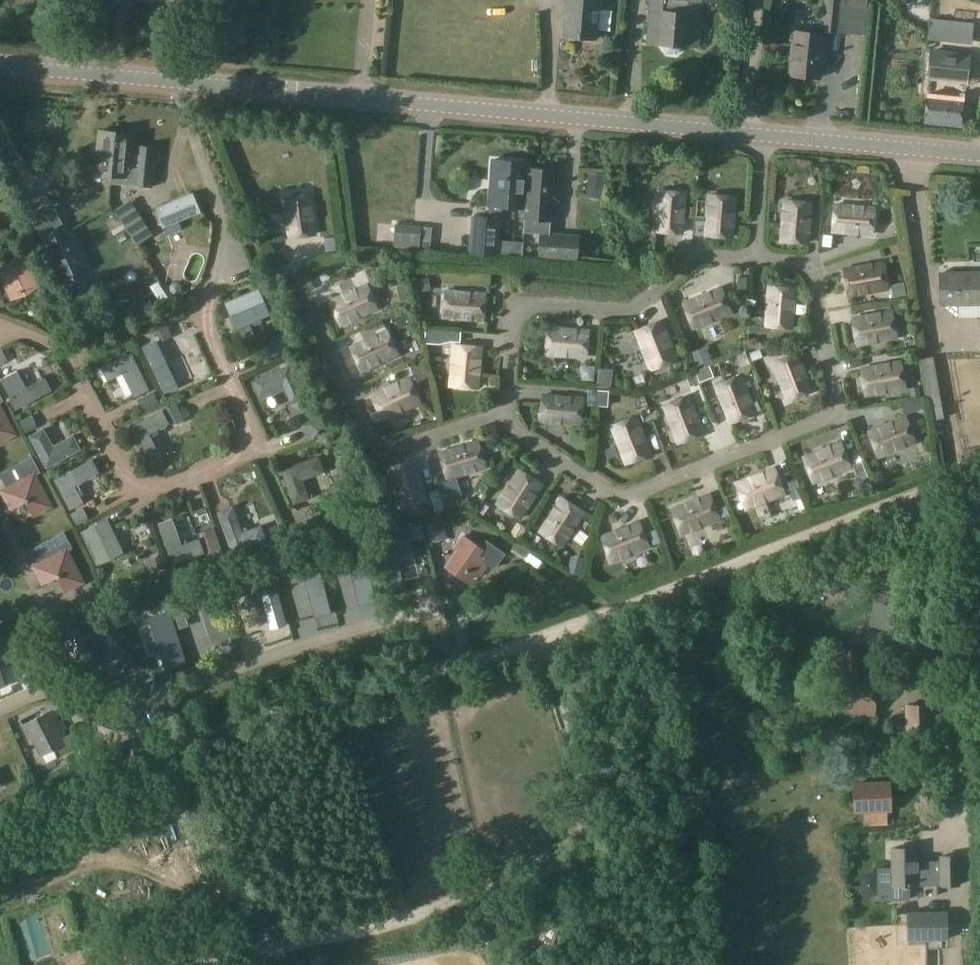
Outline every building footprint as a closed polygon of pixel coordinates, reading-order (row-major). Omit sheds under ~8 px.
[(563,37),(594,39),(595,30),(611,31),(613,12),(597,11),(597,0),(566,0),(563,37)] [(647,43),(664,45),(663,49),(667,53),(675,54),(679,50),(680,46),(695,47),(699,1),(687,0),(651,0),(647,43)] [(821,32),(837,33),(840,0),(824,0),(821,32)] [(932,19),(929,40),(971,44),(973,23),(932,19)] [(825,52),(821,51),(823,33),(793,30),(788,74),(819,78),(820,61),(824,62),(825,52)] [(930,94),(926,93),(923,123),(959,127),(960,118),(962,98),(962,97),(956,97),(953,96),(954,81),(958,81),(964,82),(967,55),(930,51),(928,78),(932,78),(937,79),(935,94),(930,94)] [(964,108),(963,119),(976,120),(978,109),(964,108)] [(75,142),(71,187),(98,189),(99,179),(111,181),(116,131),(99,129),(98,144),(75,142)] [(132,132),(116,131),(111,181),(111,182),(151,185),(154,148),(140,146),(139,155),(130,154),(132,132)] [(488,205),(487,217),(471,215),(468,254),(497,256),(501,206),(508,207),(508,211),(524,212),(528,168),(528,162),(492,159),(488,205)] [(524,212),(523,233),(540,234),(549,235),(549,234),(550,222),(553,222),(557,170),(528,168),(524,212)] [(603,177),(587,176),(586,188),(602,189),(603,177)] [(175,214),(178,222),(201,212),(193,191),(153,207),(159,220),(175,214)] [(657,191),(654,231),(681,233),(684,193),(657,191)] [(290,238),(314,235),(309,195),(283,198),(290,238)] [(708,195),(704,235),(731,237),(734,197),(708,195)] [(809,203),(783,201),(780,241),(806,243),(809,203)] [(871,235),(873,208),(833,205),(831,232),(871,235)] [(86,266),(65,226),(40,238),(61,279),(63,278),(73,297),(89,289),(79,270),(86,266)] [(419,230),(395,228),(393,249),(418,250),(419,230)] [(539,255),(538,259),(575,262),(575,258),(577,236),(549,234),(549,235),(540,234),(539,255)] [(823,235),(822,246),(830,247),(831,236),(823,235)] [(333,238),(324,239),(325,252),(335,250),(333,238)] [(668,252),(648,251),(647,263),(667,264),(668,252)] [(0,265),(0,279),(3,286),(10,300),(39,285),(23,254),(0,265)] [(886,289),(882,263),(842,270),(847,296),(886,289)] [(979,304),(979,272),(938,273),(939,305),(979,304)] [(737,277),(736,291),(745,292),(746,278),(737,277)] [(428,278),(414,280),(416,293),(430,291),(428,278)] [(172,282),(169,286),(169,291),(173,294),(178,294),(181,290),(181,285),(177,282),(172,282)] [(903,283),(890,285),(893,298),(905,296),(903,283)] [(376,309),(365,285),(329,302),(340,326),(376,309)] [(406,285),(396,287),(399,302),(409,300),(406,285)] [(794,289),(768,287),(764,326),(790,329),(794,289)] [(720,289),(683,304),(692,328),(729,313),(720,289)] [(257,290),(224,305),(235,330),(268,315),(257,290)] [(442,317),(482,321),(484,294),(444,291),(442,317)] [(844,296),(845,309),(887,307),(886,294),(844,296)] [(974,318),(974,305),(953,305),(953,331),(979,331),(979,318),(974,318)] [(412,309),(394,317),(399,328),(417,320),(412,309)] [(851,319),(856,345),(895,338),(891,312),(851,319)] [(342,341),(377,324),(372,313),(336,329),(342,341)] [(675,359),(660,322),(636,332),(650,369),(675,359)] [(248,326),(233,333),(243,351),(256,344),(260,352),(272,346),(262,328),(252,333),(248,326)] [(587,331),(547,328),(545,354),(585,357),(587,331)] [(426,329),(425,343),(438,344),(439,330),(426,329)] [(360,372),(397,355),(386,331),(349,348),(360,372)] [(157,340),(142,347),(164,393),(179,386),(157,340)] [(854,360),(895,354),(893,340),(852,347),(854,360)] [(402,361),(415,356),(409,343),(397,348),(402,361)] [(453,346),(450,386),(476,388),(479,348),(453,346)] [(706,347),(690,353),(695,366),(711,360),(706,347)] [(924,355),(933,418),(954,414),(945,352),(924,355)] [(811,391),(796,354),(772,363),(786,400),(811,391)] [(129,356),(102,369),(107,381),(122,374),(132,393),(144,387),(129,356)] [(425,359),(409,366),(417,382),(429,377),(425,359)] [(358,386),(398,373),(394,362),(355,374),(358,386)] [(899,362),(860,369),(865,395),(904,388),(899,362)] [(251,382),(259,400),(260,400),(283,390),(290,404),(304,398),(289,365),(251,382)] [(594,367),(584,366),(583,380),(593,381),(594,367)] [(708,366),(695,372),(699,382),(712,377),(708,366)] [(598,368),(596,387),(611,389),(613,370),(598,368)] [(15,409),(15,410),(50,391),(50,390),(47,384),(44,379),(26,388),(17,372),(6,377),(2,380),(0,380),(9,397),(9,398),(15,409)] [(694,374),(686,377),(690,387),(698,384),(694,374)] [(729,423),(754,413),(739,376),(714,386),(729,423)] [(371,395),(382,420),(418,403),(408,379),(371,395)] [(588,390),(586,406),(595,406),(596,390),(588,390)] [(597,391),(596,406),(607,406),(608,392),(597,391)] [(582,399),(542,396),(540,422),(579,425),(582,399)] [(677,443),(702,434),(687,396),(662,406),(677,443)] [(916,411),(911,401),(900,405),(904,415),(916,411)] [(264,420),(285,412),(281,402),(260,410),(264,420)] [(14,434),(0,409),(0,441),(14,434)] [(168,426),(162,414),(129,430),(148,470),(162,463),(148,436),(168,426)] [(635,417),(610,427),(625,464),(649,454),(635,417)] [(914,442),(904,418),(867,432),(877,457),(914,442)] [(540,439),(582,440),(582,426),(540,425),(540,439)] [(41,432),(28,439),(45,471),(77,453),(70,441),(51,451),(41,432)] [(442,480),(442,483),(436,484),(438,489),(441,501),(457,496),(461,494),(456,476),(484,467),(477,442),(438,454),(446,479),(442,480)] [(812,482),(849,468),(839,443),(802,458),(812,482)] [(876,471),(915,461),(912,449),(873,459),(876,471)] [(23,480),(7,489),(2,491),(11,508),(23,502),(26,503),(33,515),(50,506),(34,476),(40,473),(31,457),(15,465),(23,480)] [(318,457),(281,470),(293,504),(308,499),(302,480),(324,473),(318,457)] [(424,500),(413,461),(388,469),(399,507),(424,500)] [(853,464),(852,464),(856,476),(862,479),(867,477),(861,461),(853,464)] [(95,478),(88,465),(55,482),(69,509),(82,503),(74,488),(95,478)] [(773,469),(735,484),(745,509),(782,494),(773,469)] [(518,471),(496,504),(519,519),(540,485),(518,471)] [(807,484),(811,497),(851,487),(848,474),(807,484)] [(802,495),(796,480),(786,483),(792,499),(802,495)] [(438,489),(428,492),(432,505),(442,502),(441,501),(438,489)] [(718,519),(708,495),(671,509),(681,534),(718,519)] [(457,496),(441,501),(442,502),(445,512),(460,507),(457,496)] [(780,497),(740,514),(746,526),(785,509),(780,497)] [(561,498),(539,532),(534,529),(531,535),(540,541),(543,535),(561,546),(583,513),(561,498)] [(232,506),(217,512),(232,554),(266,541),(261,526),(242,533),(242,532),(232,506)] [(106,520),(81,532),(96,564),(122,552),(106,520)] [(181,545),(173,523),(159,529),(172,563),(204,551),(199,538),(181,545)] [(442,523),(426,528),(430,544),(446,539),(442,523)] [(526,528),(517,523),(509,535),(518,541),(526,528)] [(648,547),(638,523),(601,537),(610,562),(648,547)] [(406,529),(388,534),(371,539),(383,583),(400,578),(392,549),(410,544),(406,529)] [(656,530),(648,533),(653,545),(660,542),(656,530)] [(55,556),(39,564),(34,567),(43,584),(55,577),(58,578),(65,591),(81,582),(66,552),(72,548),(64,532),(47,541),(55,556)] [(444,565),(470,582),(476,573),(479,575),(488,564),(484,561),(485,560),(494,567),(505,552),(486,538),(481,545),(462,532),(453,546),(456,549),(444,565)] [(362,549),(346,552),(347,554),(350,568),(358,601),(374,598),(362,549)] [(612,575),(649,565),(646,553),(608,562),(612,575)] [(158,556),(145,561),(149,574),(163,570),(158,556)] [(571,556),(567,573),(580,576),(584,559),(571,556)] [(317,561),(300,565),(304,580),(313,614),(329,609),(317,561)] [(266,599),(261,583),(230,593),(243,633),(257,628),(249,604),(266,599)] [(214,590),(196,596),(199,607),(209,638),(227,632),(214,590)] [(182,608),(173,611),(179,629),(188,626),(182,608)] [(168,612),(149,618),(153,630),(160,651),(164,663),(183,658),(168,612)] [(0,615),(0,629),(9,623),(3,613),(0,615)] [(58,638),(62,652),(66,651),(72,671),(90,665),(89,659),(97,656),(95,651),(99,650),(96,640),(93,641),(91,635),(102,631),(97,617),(77,623),(79,632),(58,638)] [(158,661),(145,620),(123,627),(135,668),(158,661)] [(849,677),(832,677),(833,716),(874,715),(873,676),(857,677),(857,670),(860,671),(860,651),(841,651),(841,671),(849,671),(849,677)] [(929,706),(906,706),(907,738),(930,737),(929,706)] [(46,721),(43,715),(22,726),(29,739),(32,737),(41,755),(57,747),(61,755),(81,746),(74,733),(64,738),(61,731),(64,730),(60,721),(56,722),(54,717),(46,721)] [(888,783),(853,785),(855,814),(889,812),(888,783)] [(863,828),(863,838),(896,837),(895,814),(854,816),(855,828),(863,828)] [(891,868),(876,868),(877,901),(909,901),(909,899),(909,886),(939,886),(940,862),(916,863),(915,848),(891,849),(891,866),(891,868)] [(940,862),(939,886),(958,886),(958,857),(939,857),(940,862)] [(946,914),(908,914),(908,941),(946,941),(946,914)] [(30,928),(18,932),(23,946),(35,942),(30,928)]
